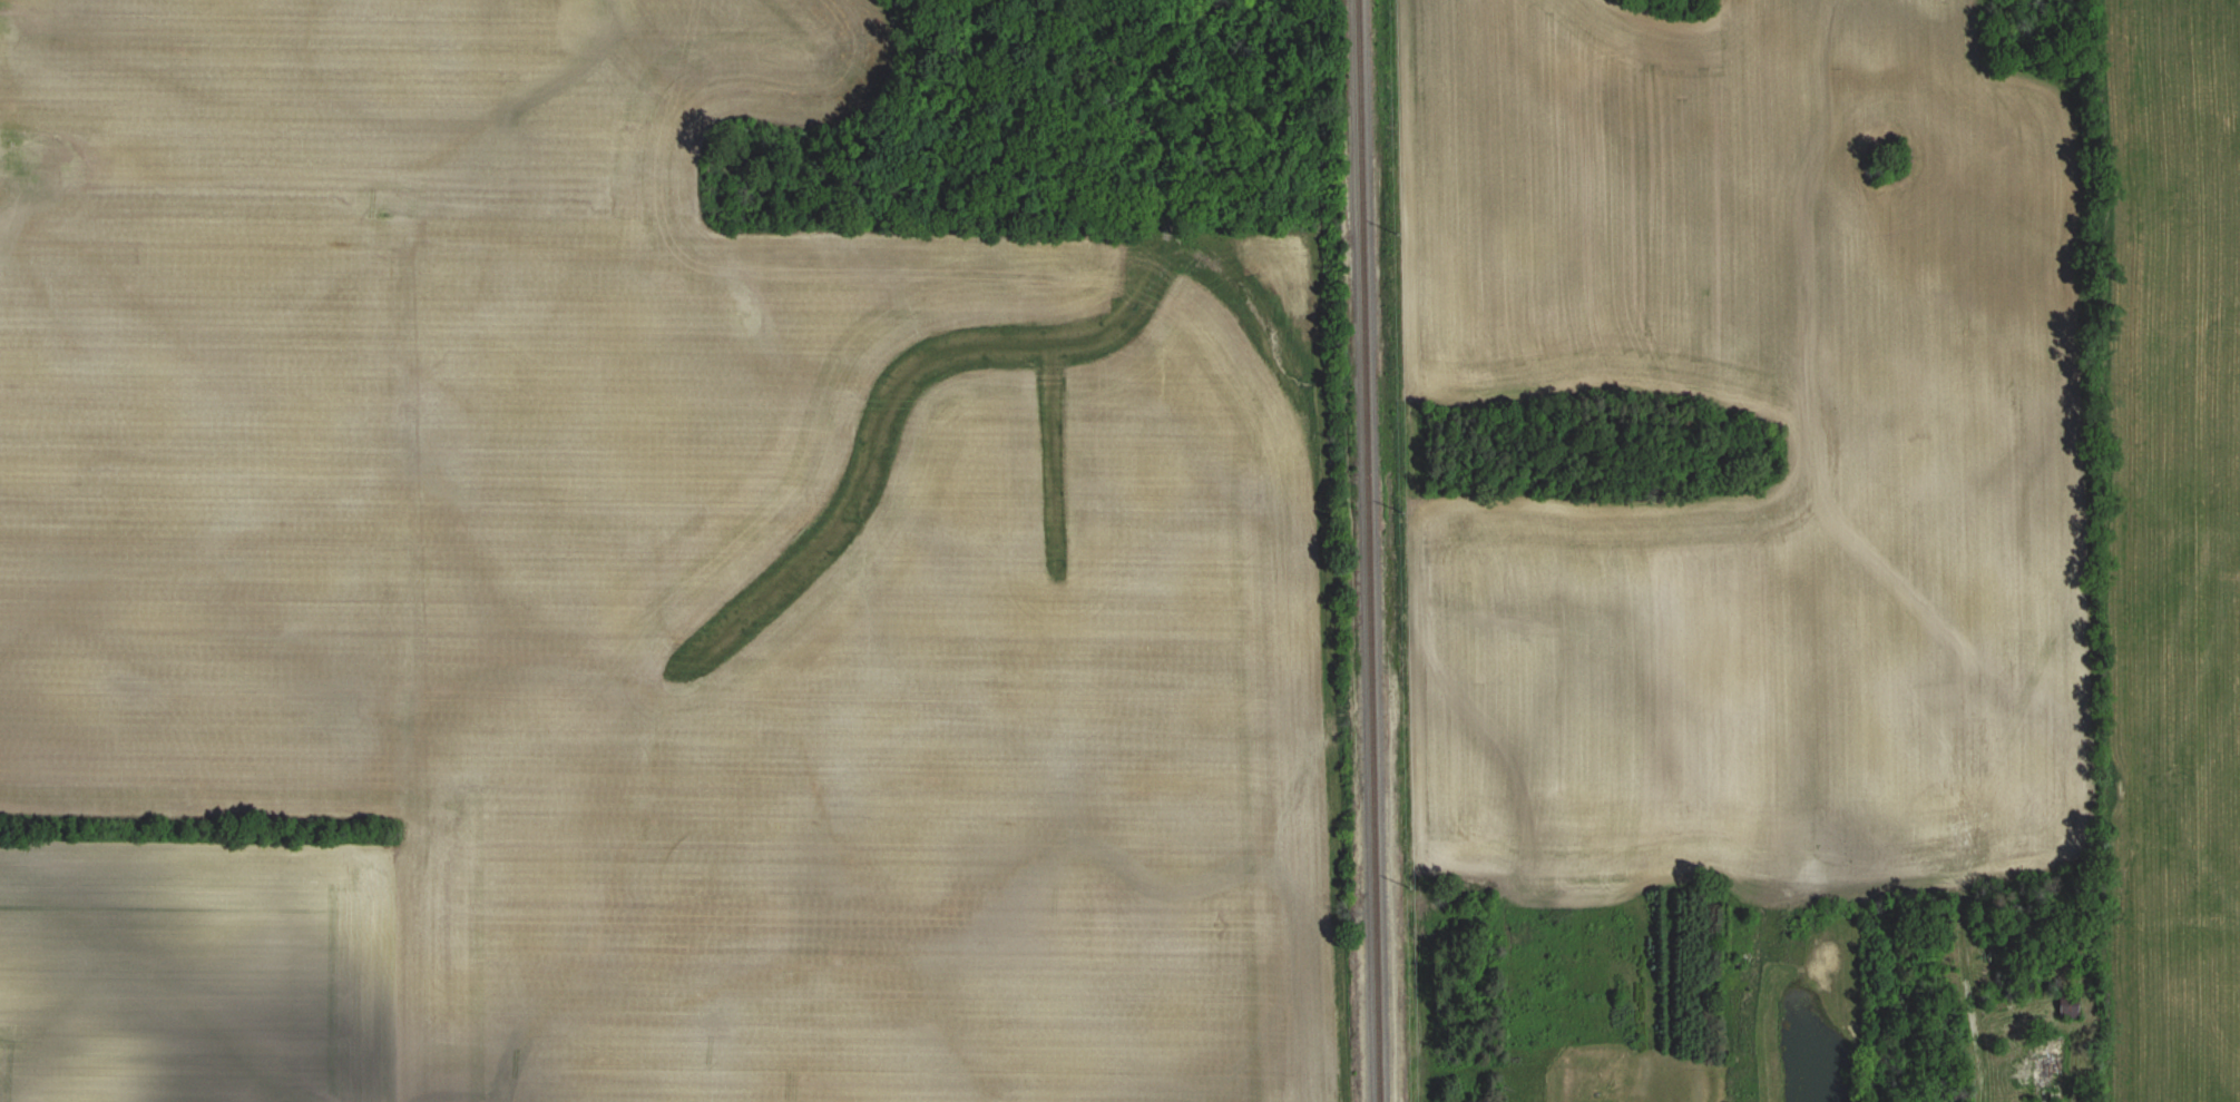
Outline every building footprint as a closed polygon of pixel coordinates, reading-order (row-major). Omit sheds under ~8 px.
[(2078,1016),(2078,1002),(2060,1003),(2060,1016),(2078,1016)] [(2064,1035),(2033,1034),(2032,1095),(2063,1096),(2064,1035)]
